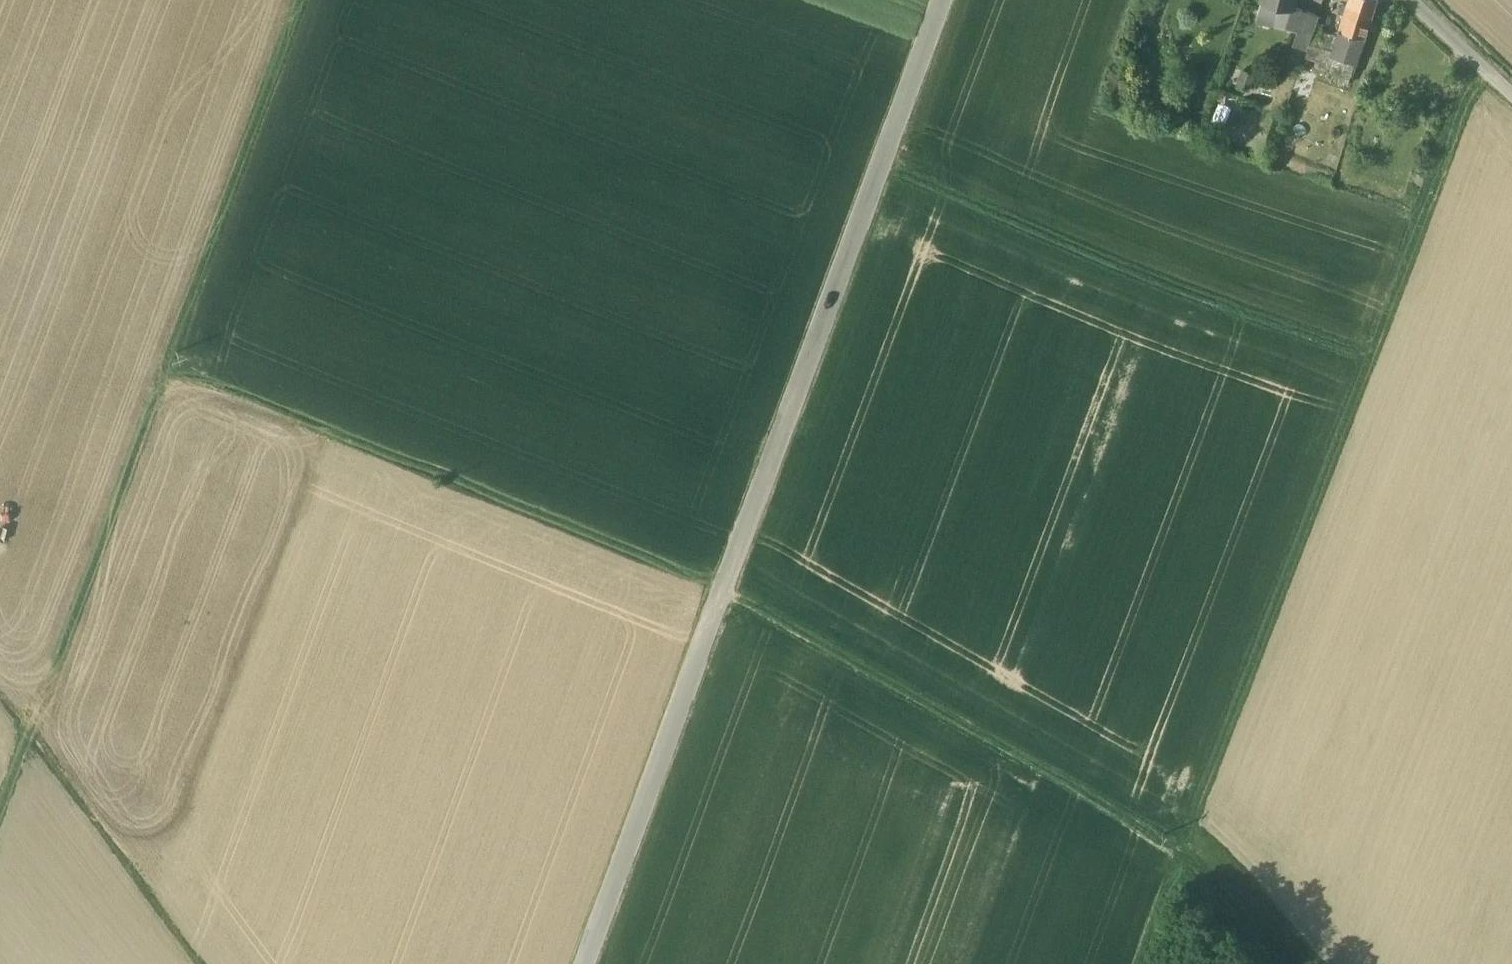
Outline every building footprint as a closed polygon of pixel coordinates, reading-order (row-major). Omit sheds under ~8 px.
[(1257,17),(1273,23),(1279,4),(1292,8),(1293,6),(1295,0),(1262,0),(1257,17)] [(1344,14),(1339,30),(1364,38),(1376,0),(1349,0),(1344,14)] [(1348,4),(1343,2),(1339,13),(1344,14),(1348,4)] [(1306,10),(1293,6),(1292,8),(1279,4),(1273,23),(1297,30),(1298,31),(1306,10)] [(1319,14),(1306,10),(1298,31),(1297,30),(1293,43),(1307,48),(1319,14)] [(1323,32),(1315,29),(1306,57),(1314,59),(1323,32)] [(1364,38),(1339,30),(1337,37),(1326,69),(1340,74),(1341,72),(1351,75),(1364,38)] [(1337,37),(1323,32),(1314,59),(1316,60),(1314,65),(1326,69),(1337,37)]
